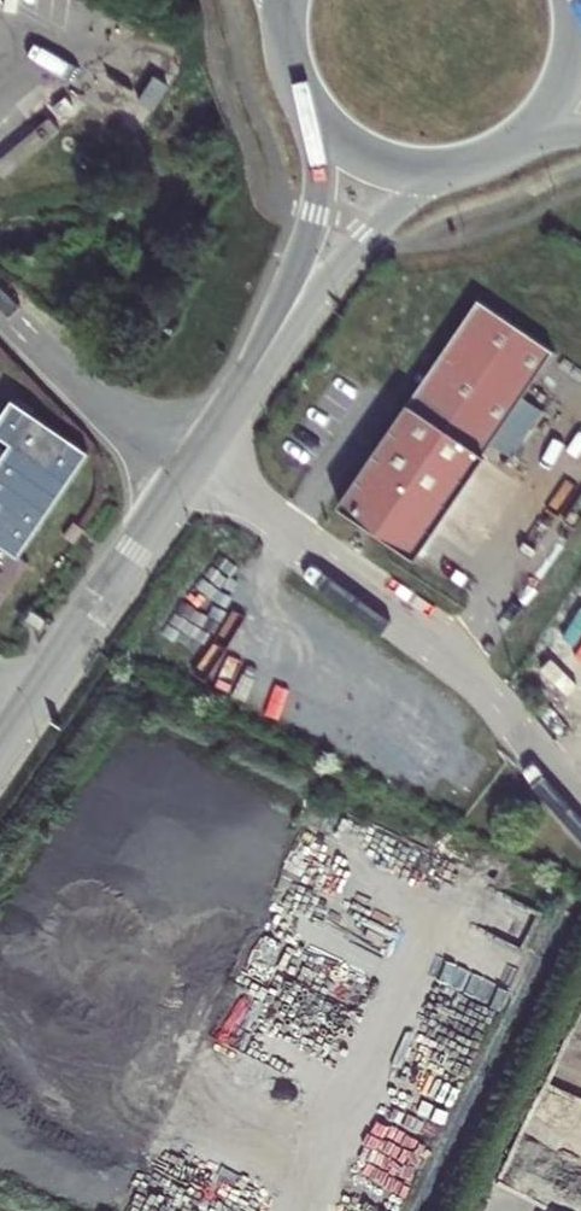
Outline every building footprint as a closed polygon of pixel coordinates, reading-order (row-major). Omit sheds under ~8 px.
[(554,349),(478,298),(339,505),(414,556),(554,349)] [(12,444),(0,462),(0,607),(30,563),(19,555),(88,451),(14,400),(0,420),(0,435),(12,444)]
